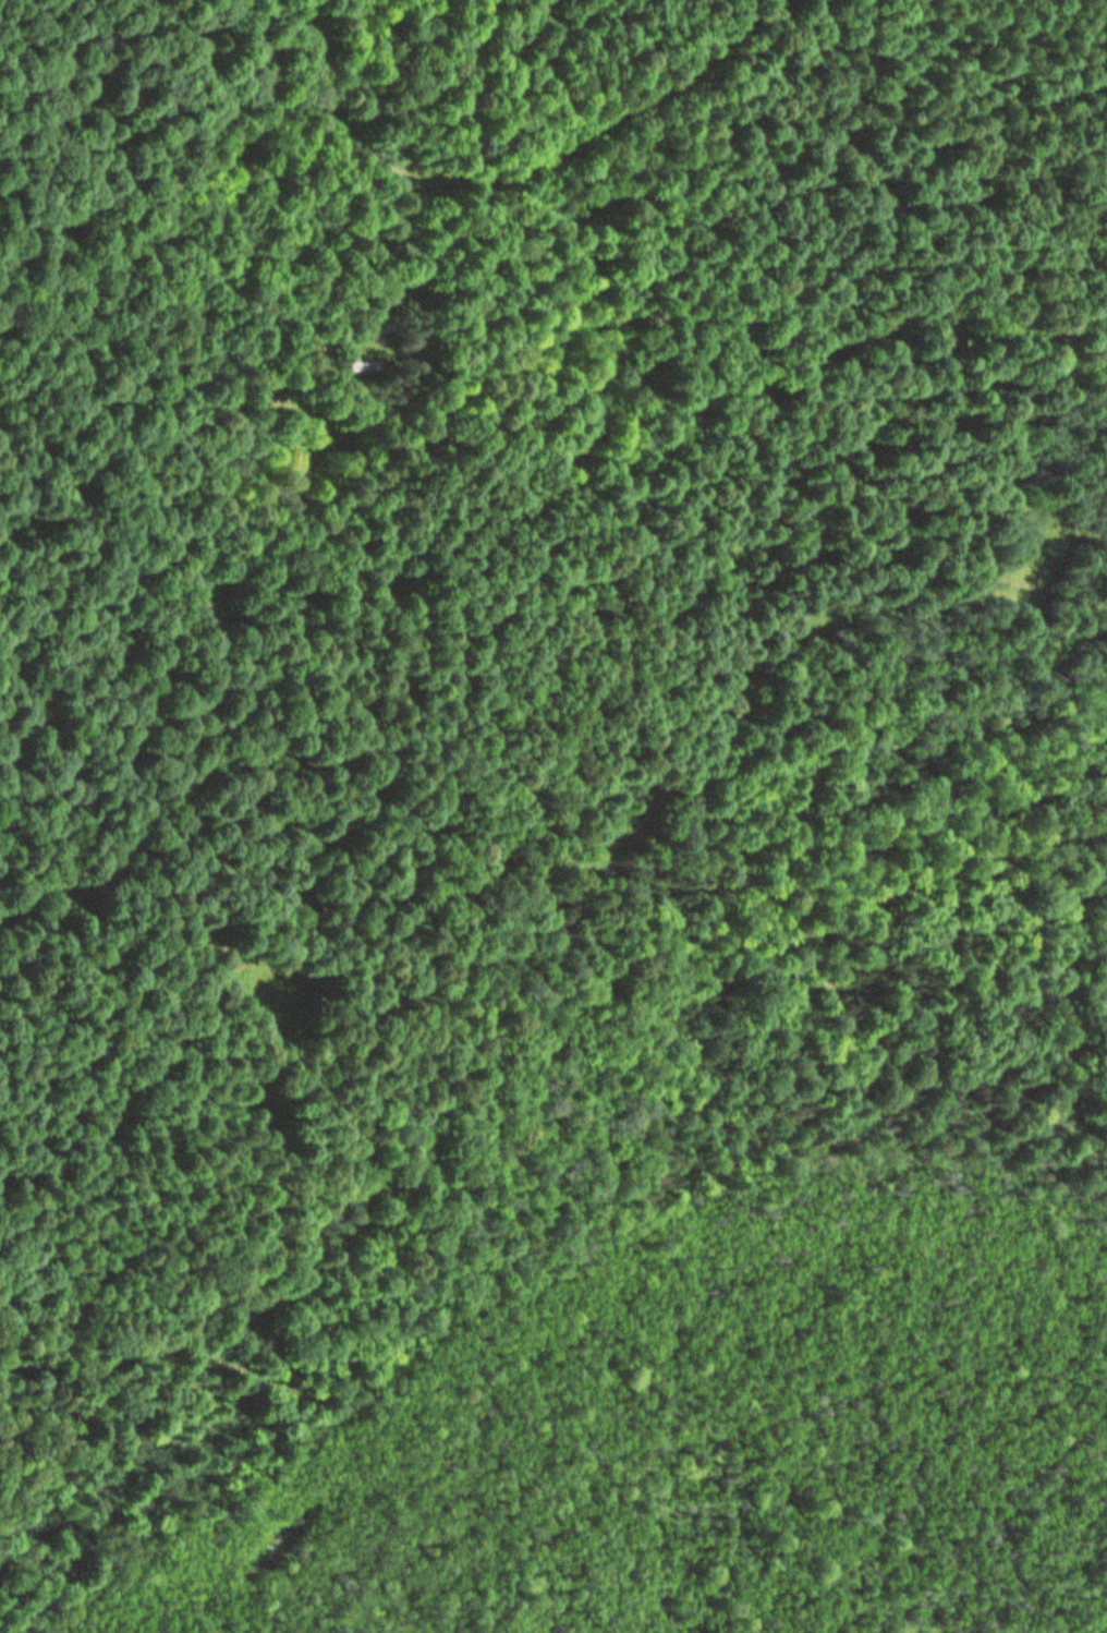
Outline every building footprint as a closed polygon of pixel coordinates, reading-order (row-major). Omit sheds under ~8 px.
[(379,358),(345,358),(345,371),(379,371),(379,358)]
